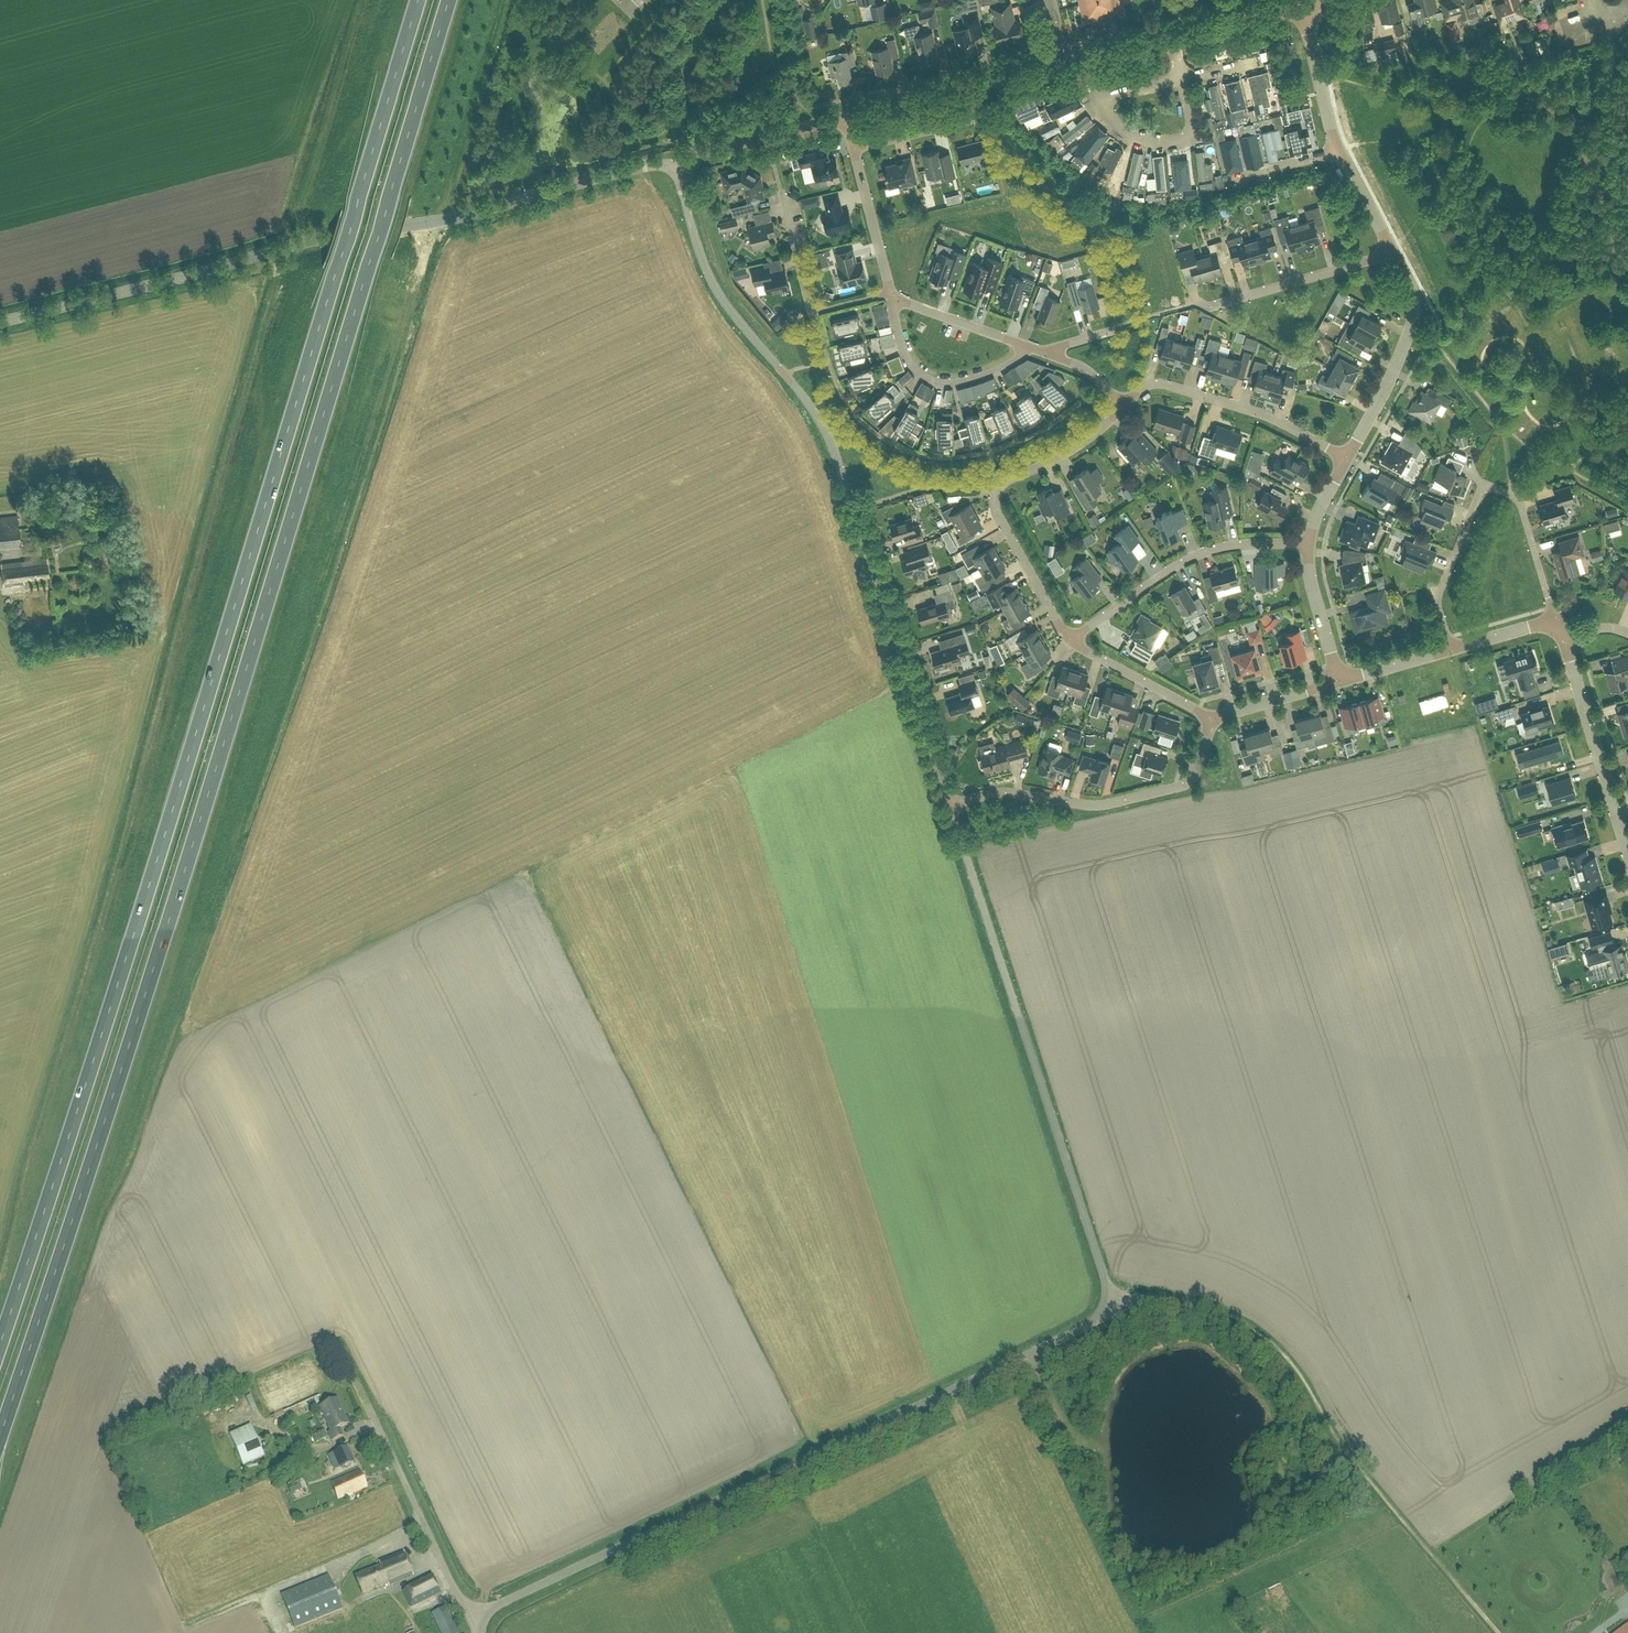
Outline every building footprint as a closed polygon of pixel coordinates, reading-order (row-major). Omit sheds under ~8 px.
[(858,3),(869,0),(871,6),(866,7),(869,19),(888,14),(885,2),(877,4),(876,0),(858,0),(858,3)] [(975,0),(970,0),(967,1),(969,9),(977,7),(975,0)] [(1096,0),(1095,0),(1080,3),(1084,20),(1087,21),(1092,20),(1093,25),(1099,24),(1101,20),(1096,0)] [(1118,0),(1101,0),(1106,19),(1110,21),(1116,20),(1115,14),(1119,13),(1121,11),(1118,0)] [(1400,17),(1395,0),(1382,4),(1383,9),(1379,10),(1383,22),(1394,19),(1395,23),(1394,23),(1397,34),(1404,32),(1401,21),(1400,22),(1399,18),(1400,17)] [(1416,1),(1407,4),(1413,25),(1426,22),(1423,12),(1437,8),(1435,0),(1415,0),(1416,1)] [(1443,3),(1447,17),(1458,14),(1460,18),(1467,16),(1468,18),(1469,20),(1471,21),(1473,21),(1475,21),(1477,20),(1478,18),(1478,16),(1478,13),(1475,1),(1473,2),(1473,0),(1452,0),(1443,3)] [(1507,4),(1495,8),(1499,21),(1519,15),(1514,2),(1516,1),(1516,0),(1506,0),(1507,4)] [(1015,20),(1011,1),(991,6),(996,25),(992,25),(997,45),(1024,38),(1020,19),(1015,20)] [(939,24),(935,8),(919,12),(921,21),(928,19),(930,26),(939,24)] [(983,34),(978,14),(964,17),(966,27),(954,30),(960,54),(977,50),(974,36),(983,34)] [(821,33),(817,16),(803,19),(807,36),(821,33)] [(921,35),(919,24),(912,26),(915,36),(914,36),(921,63),(939,59),(932,32),(921,35)] [(1543,37),(1533,40),(1538,54),(1547,51),(1543,37)] [(899,56),(895,38),(887,40),(888,47),(871,51),(877,74),(894,69),(891,58),(899,56)] [(1394,38),(1373,43),(1373,44),(1374,47),(1376,53),(1376,55),(1396,50),(1394,38)] [(1374,47),(1364,50),(1367,61),(1377,59),(1376,55),(1376,53),(1374,47)] [(856,64),(852,49),(841,51),(843,57),(828,61),(832,78),(839,76),(840,83),(853,80),(849,66),(856,64)] [(1269,73),(1248,78),(1255,105),(1262,103),(1264,109),(1270,107),(1266,89),(1272,88),(1269,73)] [(1241,82),(1228,85),(1234,112),(1247,109),(1241,82)] [(1225,119),(1218,86),(1209,88),(1211,99),(1206,100),(1209,113),(1214,112),(1217,121),(1225,119)] [(1047,109),(1054,121),(1083,107),(1077,94),(1047,109)] [(1019,114),(1028,112),(1026,104),(1018,106),(1019,114)] [(1262,112),(1260,105),(1247,108),(1250,121),(1270,116),(1268,110),(1262,112)] [(1309,117),(1307,108),(1282,114),(1279,115),(1273,117),(1275,127),(1290,124),(1290,122),(1309,117)] [(1050,119),(1045,109),(1039,112),(1044,122),(1050,119)] [(1235,118),(1233,111),(1226,112),(1229,126),(1248,121),(1247,115),(1235,118)] [(1213,123),(1212,115),(1203,117),(1206,130),(1227,126),(1225,120),(1213,123)] [(1066,117),(1053,122),(1056,128),(1068,123),(1066,117)] [(1063,136),(1068,143),(1093,124),(1088,117),(1077,126),(1073,121),(1067,126),(1070,131),(1063,136)] [(1050,123),(1038,130),(1043,140),(1055,134),(1050,123)] [(1247,134),(1246,130),(1245,123),(1238,125),(1240,136),(1247,134)] [(1071,157),(1084,168),(1110,136),(1097,126),(1071,157)] [(1226,139),(1223,128),(1216,130),(1219,140),(1226,139)] [(1286,157),(1279,129),(1262,133),(1269,162),(1286,157)] [(1289,133),(1295,156),(1303,154),(1301,147),(1307,146),(1305,138),(1300,140),(1298,131),(1289,133)] [(1065,143),(1058,134),(1048,142),(1055,151),(1065,143)] [(1242,137),(1248,167),(1259,164),(1252,135),(1242,137)] [(1242,171),(1236,139),(1218,142),(1225,174),(1242,171)] [(984,151),(981,140),(958,146),(963,163),(979,159),(982,168),(995,165),(991,149),(984,151)] [(1074,152),(1067,144),(1057,153),(1065,161),(1074,152)] [(830,159),(827,146),(798,153),(801,167),(812,164),(816,180),(840,174),(836,158),(830,159)] [(1099,166),(1113,173),(1124,152),(1117,149),(1116,150),(1109,147),(1099,166)] [(955,176),(952,162),(949,153),(941,155),(939,150),(923,154),(929,177),(944,173),(946,179),(955,176)] [(1203,153),(1196,153),(1199,182),(1211,181),(1210,165),(1204,166),(1203,153)] [(917,182),(911,157),(903,159),(904,161),(886,165),(888,174),(886,174),(889,187),(899,185),(899,187),(917,182)] [(1136,187),(1144,159),(1138,157),(1130,185),(1136,187)] [(1157,191),(1165,190),(1164,158),(1155,158),(1157,191)] [(1171,163),(1175,190),(1189,188),(1189,184),(1192,184),(1189,161),(1171,163)] [(1099,166),(1091,162),(1085,175),(1093,179),(1099,166)] [(760,177),(743,167),(736,169),(736,168),(721,172),(723,181),(724,180),(726,189),(740,185),(745,188),(749,202),(731,206),(733,216),(759,209),(756,200),(765,198),(761,183),(762,183),(761,179),(760,179),(760,177)] [(1224,187),(1222,174),(1215,175),(1215,179),(1212,179),(1213,183),(1201,184),(1201,190),(1213,189),(1224,187)] [(1198,195),(1197,184),(1189,185),(1190,189),(1171,191),(1172,198),(1198,195)] [(1134,188),(1123,185),(1122,192),(1123,192),(1122,199),(1131,201),(1134,188)] [(1153,193),(1152,185),(1145,186),(1147,200),(1166,198),(1166,192),(1153,193)] [(960,193),(952,195),(954,202),(961,200),(960,193)] [(841,208),(838,194),(824,197),(829,214),(823,216),(828,232),(853,226),(849,209),(841,211),(840,208),(841,208)] [(1308,220),(1299,223),(1307,248),(1315,245),(1315,243),(1321,241),(1316,225),(1323,222),(1319,206),(1305,210),(1308,220)] [(771,221),(769,211),(754,214),(757,225),(749,227),(755,249),(763,247),(762,245),(771,242),(769,236),(776,234),(773,221),(771,221)] [(1298,251),(1307,248),(1299,223),(1291,226),(1288,216),(1274,219),(1279,235),(1287,233),(1291,250),(1297,248),(1298,251)] [(739,227),(737,218),(720,223),(722,231),(739,227)] [(1251,239),(1258,262),(1266,260),(1265,258),(1271,256),(1269,250),(1277,248),(1271,226),(1259,230),(1261,236),(1251,239)] [(1258,262),(1251,239),(1243,241),(1242,235),(1227,239),(1234,261),(1242,258),(1244,264),(1249,263),(1250,265),(1258,262)] [(987,256),(992,244),(982,240),(977,253),(987,256)] [(1211,253),(1203,255),(1209,277),(1223,273),(1219,259),(1227,256),(1222,240),(1209,244),(1211,253)] [(856,263),(852,249),(836,253),(840,267),(838,268),(843,285),(867,279),(862,262),(856,263)] [(1195,281),(1209,277),(1203,255),(1194,258),(1192,249),(1179,253),(1184,269),(1191,267),(1195,281)] [(965,254),(951,250),(950,255),(939,251),(930,277),(947,283),(950,274),(957,277),(965,254)] [(819,266),(830,266),(830,253),(819,253),(819,266)] [(1002,262),(988,257),(985,266),(972,261),(968,273),(969,274),(964,289),(981,295),(984,286),(993,289),(1002,262)] [(1068,260),(1061,262),(1063,268),(1070,266),(1068,260)] [(1053,264),(1045,261),(1042,269),(1050,272),(1053,264)] [(771,274),(769,266),(752,270),(755,284),(766,282),(768,292),(790,287),(785,270),(771,274)] [(749,272),(738,275),(739,281),(751,278),(749,272)] [(1020,278),(1010,274),(1005,287),(1003,286),(1001,287),(999,291),(1000,293),(1003,294),(1000,302),(1017,308),(1022,292),(1030,295),(1035,280),(1021,275),(1020,278)] [(1078,288),(1076,280),(1067,282),(1072,299),(1080,296),(1085,311),(1100,307),(1093,283),(1078,288)] [(1049,288),(1041,285),(1036,299),(1043,302),(1038,316),(1052,322),(1061,301),(1046,296),(1049,288)] [(886,307),(884,302),(874,305),(875,310),(874,310),(877,324),(891,321),(887,307),(886,307)] [(1360,319),(1356,326),(1374,336),(1381,324),(1367,316),(1371,311),(1359,304),(1353,315),(1360,319)] [(861,327),(858,314),(833,319),(836,332),(844,330),(845,334),(851,333),(850,329),(861,327)] [(1173,367),(1181,342),(1166,337),(1169,328),(1163,326),(1158,341),(1165,343),(1159,360),(1167,362),(1166,364),(1173,366),(1173,367)] [(1367,348),(1374,336),(1356,326),(1352,333),(1345,329),(1338,341),(1350,348),(1354,341),(1367,348)] [(896,344),(893,332),(880,335),(883,347),(896,344)] [(1195,346),(1181,342),(1173,367),(1174,367),(1174,366),(1180,368),(1181,366),(1188,368),(1194,352),(1200,354),(1205,338),(1198,336),(1195,346)] [(867,351),(864,338),(839,344),(843,357),(853,355),(854,359),(860,357),(859,353),(867,351)] [(1219,381),(1227,356),(1218,353),(1222,341),(1210,338),(1204,355),(1211,357),(1206,374),(1213,376),(1213,378),(1219,380),(1219,381)] [(1338,360),(1333,369),(1352,379),(1359,367),(1349,361),(1352,355),(1338,347),(1332,357),(1338,360)] [(1227,356),(1219,381),(1220,381),(1220,380),(1227,383),(1227,380),(1235,383),(1240,366),(1246,368),(1251,353),(1244,350),(1241,360),(1227,356)] [(905,369),(900,355),(887,360),(893,374),(905,369)] [(1266,395),(1273,373),(1264,371),(1267,363),(1255,359),(1251,373),(1258,375),(1253,390),(1266,395)] [(1016,367),(1022,378),(1032,372),(1023,362),(1016,367)] [(877,378),(872,366),(849,376),(854,388),(864,384),(865,388),(871,385),(869,382),(877,378)] [(1014,383),(1022,378),(1016,367),(1008,371),(1014,383)] [(1266,395),(1279,399),(1282,390),(1290,393),(1296,372),(1283,368),(1281,376),(1273,373),(1266,395)] [(1345,392),(1352,379),(1333,369),(1328,377),(1323,374),(1317,384),(1331,392),(1335,386),(1345,392)] [(914,377),(909,370),(898,379),(904,386),(914,377)] [(1060,374),(1050,371),(1046,374),(1039,380),(1043,384),(1041,387),(1047,393),(1038,401),(1043,405),(1051,397),(1058,405),(1068,395),(1058,385),(1064,379),(1060,374)] [(998,387),(995,377),(983,382),(987,392),(998,387)] [(935,390),(922,382),(916,393),(929,401),(935,390)] [(1306,392),(1306,383),(1298,383),(1299,392),(1306,392)] [(975,398),(972,385),(957,389),(960,402),(975,398)] [(952,399),(952,388),(940,389),(941,400),(952,399)] [(895,400),(886,390),(867,406),(876,416),(882,411),(885,414),(889,410),(887,407),(895,400)] [(1043,414),(1031,392),(1019,399),(1023,406),(1014,412),(1018,419),(1028,413),(1032,420),(1043,414)] [(1451,399),(1438,392),(1434,399),(1422,392),(1416,403),(1414,402),(1409,411),(1415,414),(1416,412),(1424,417),(1423,418),(1431,422),(1435,413),(1434,413),(1440,402),(1447,406),(1451,399)] [(918,407),(910,402),(894,429),(906,435),(910,429),(920,435),(924,427),(915,421),(919,414),(915,412),(918,407)] [(1016,428),(1006,405),(994,410),(995,413),(984,417),(990,431),(1001,427),(1003,433),(1016,428)] [(1184,416),(1159,408),(1154,425),(1178,432),(1176,437),(1181,438),(1190,441),(1195,425),(1186,422),(1186,423),(1182,421),(1184,416)] [(954,443),(953,412),(943,412),(943,419),(940,419),(940,427),(936,427),(936,433),(940,433),(940,444),(954,443)] [(987,438),(980,414),(967,417),(969,425),(959,428),(961,436),(971,433),(974,441),(987,438)] [(1225,428),(1217,425),(1213,438),(1204,435),(1199,452),(1208,455),(1209,453),(1215,455),(1218,445),(1236,451),(1242,434),(1225,429),(1225,428)] [(1421,448),(1408,431),(1400,445),(1392,441),(1381,461),(1401,472),(1406,474),(1409,467),(1405,465),(1411,454),(1416,457),(1421,448)] [(1157,451),(1142,434),(1137,438),(1134,435),(1129,439),(1128,437),(1118,445),(1133,461),(1139,456),(1145,462),(1157,451)] [(1469,444),(1466,435),(1457,438),(1460,447),(1469,444)] [(1188,449),(1180,446),(1177,456),(1188,459),(1190,452),(1187,451),(1188,449)] [(1180,465),(1168,452),(1158,460),(1170,473),(1180,465)] [(1203,457),(1192,453),(1190,460),(1201,464),(1203,457)] [(1310,466),(1288,454),(1284,462),(1277,458),(1269,471),(1284,479),(1287,472),(1302,480),(1310,466)] [(1464,463),(1448,456),(1445,464),(1441,462),(1434,478),(1449,485),(1448,489),(1460,494),(1467,478),(1459,475),(1464,463)] [(1250,458),(1248,465),(1258,472),(1261,461),(1250,458)] [(1254,470),(1247,466),(1244,472),(1251,475),(1254,470)] [(1074,487),(1087,508),(1098,501),(1093,494),(1101,489),(1097,482),(1104,478),(1097,467),(1090,471),(1088,467),(1075,475),(1069,479),(1074,487)] [(1418,467),(1411,477),(1415,479),(1421,470),(1418,467)] [(1257,488),(1262,482),(1255,477),(1251,482),(1257,488)] [(1388,485),(1374,477),(1370,485),(1368,484),(1362,496),(1382,507),(1388,496),(1393,499),(1397,491),(1400,492),(1405,484),(1393,477),(1388,485)] [(1574,501),(1570,485),(1555,490),(1558,499),(1539,505),(1545,527),(1556,524),(1555,520),(1567,516),(1563,504),(1574,501)] [(1287,494),(1273,486),(1270,493),(1266,490),(1258,505),(1273,513),(1272,514),(1281,519),(1287,508),(1279,503),(1281,499),(1283,501),(1287,494)] [(1054,492),(1052,487),(1038,492),(1042,501),(1039,502),(1043,513),(1053,509),(1056,516),(1070,511),(1061,489),(1054,492)] [(1232,512),(1227,487),(1212,490),(1214,500),(1202,503),(1205,513),(1207,513),(1210,525),(1211,525),(1213,526),(1217,525),(1218,523),(1225,522),(1223,514),(1232,512)] [(937,498),(932,491),(927,495),(931,502),(937,498)] [(1454,510),(1425,498),(1421,506),(1426,508),(1420,520),(1441,529),(1446,516),(1450,518),(1454,510)] [(953,519),(956,525),(976,514),(970,503),(960,509),(957,503),(942,511),(948,522),(953,519)] [(1187,521),(1183,508),(1172,512),(1171,510),(1162,513),(1163,515),(1157,517),(1164,538),(1171,536),(1171,538),(1181,535),(1177,525),(1187,521)] [(1399,511),(1394,509),(1391,514),(1388,513),(1385,519),(1392,523),(1399,511)] [(1101,521),(1095,512),(1088,517),(1093,526),(1101,521)] [(976,514),(956,525),(962,535),(957,538),(960,544),(975,536),(972,530),(982,525),(976,514)] [(17,515),(0,517),(0,547),(0,548),(20,545),(20,543),(21,543),(17,515)] [(1350,543),(1349,545),(1359,549),(1361,544),(1366,546),(1369,538),(1373,539),(1379,523),(1362,516),(1358,525),(1347,520),(1340,539),(1350,543)] [(914,525),(912,518),(891,524),(896,539),(909,535),(911,542),(923,538),(919,524),(914,525)] [(1139,540),(1128,525),(1115,534),(1121,542),(1108,551),(1116,563),(1119,561),(1124,569),(1130,565),(1131,567),(1137,562),(1136,560),(1138,559),(1129,547),(1139,540)] [(61,543),(59,530),(42,533),(44,546),(61,543)] [(1430,542),(1416,536),(1413,542),(1428,547),(1430,542)] [(1584,555),(1579,536),(1559,542),(1561,550),(1553,553),(1561,578),(1579,572),(1575,557),(1584,555)] [(1544,548),(1558,543),(1556,537),(1542,542),(1544,548)] [(1087,546),(1082,538),(1076,542),(1081,550),(1087,546)] [(1437,551),(1406,539),(1402,549),(1407,551),(1402,564),(1423,572),(1428,560),(1432,562),(1437,551)] [(980,567),(999,557),(993,546),(983,552),(979,544),(962,553),(969,566),(976,561),(980,567)] [(931,557),(927,545),(913,549),(916,555),(902,560),(907,574),(914,571),(917,579),(927,576),(924,568),(928,567),(925,559),(931,557)] [(1057,554),(1056,545),(1047,546),(1048,555),(1057,554)] [(1603,557),(1600,548),(1590,552),(1593,561),(1603,557)] [(1365,552),(1343,549),(1343,550),(1344,550),(1343,559),(1344,563),(1340,564),(1344,586),(1366,581),(1369,580),(1367,571),(1364,571),(1361,561),(1367,559),(1365,552)] [(49,576),(47,557),(1,562),(4,586),(24,583),(24,579),(49,576)] [(1005,567),(999,557),(980,567),(983,573),(975,578),(982,590),(999,581),(995,573),(1005,567)] [(1101,578),(1086,558),(1074,567),(1079,574),(1073,579),(1087,598),(1100,588),(1096,582),(1101,578)] [(1256,563),(1257,588),(1270,588),(1270,582),(1277,582),(1277,574),(1284,574),(1284,563),(1276,563),(1276,562),(1256,563)] [(1239,582),(1234,565),(1211,572),(1214,584),(1206,586),(1210,601),(1219,599),(1216,589),(1239,582)] [(966,567),(960,572),(964,578),(971,574),(966,567)] [(1625,567),(1615,590),(1627,595),(1627,568),(1625,567)] [(956,573),(941,578),(942,582),(958,577),(956,573)] [(962,587),(960,581),(951,584),(953,590),(962,587)] [(1193,600),(1185,586),(1172,594),(1183,613),(1185,612),(1189,620),(1206,609),(1199,597),(1193,600)] [(1005,609),(1023,599),(1016,587),(1004,594),(1000,587),(987,593),(994,605),(1001,601),(1005,609)] [(956,605),(951,589),(934,594),(937,602),(918,609),(923,624),(950,615),(947,607),(956,605)] [(1390,609),(1384,589),(1366,594),(1370,607),(1351,612),(1356,629),(1366,626),(1374,623),(1374,625),(1377,626),(1385,624),(1386,622),(1383,611),(1390,609)] [(1349,595),(1351,601),(1361,598),(1359,592),(1349,595)] [(1029,611),(1023,599),(1005,609),(1010,616),(1002,620),(1009,632),(1021,625),(1017,618),(1029,611)] [(1270,630),(1279,624),(1270,611),(1261,618),(1270,630)] [(1150,618),(1141,613),(1137,622),(1138,623),(1131,636),(1137,640),(1131,651),(1148,661),(1157,645),(1153,643),(1162,627),(1149,620),(1150,618)] [(990,625),(984,623),(982,630),(989,632),(990,625)] [(1264,640),(1260,627),(1247,631),(1251,644),(1264,640)] [(1020,645),(1025,653),(1044,642),(1037,629),(1024,637),(1020,630),(1006,638),(1012,649),(1020,645)] [(1306,657),(1299,631),(1286,634),(1288,641),(1281,643),(1283,650),(1281,650),(1284,661),(1286,660),(1286,662),(1306,657)] [(966,641),(963,633),(950,637),(953,645),(932,652),(937,669),(961,661),(959,655),(970,652),(966,641)] [(1051,654),(1044,642),(1025,653),(1029,661),(1021,666),(1028,677),(1042,669),(1038,662),(1051,654)] [(1005,661),(996,643),(989,647),(997,665),(1005,661)] [(1222,661),(1218,645),(1208,648),(1209,653),(1201,655),(1203,660),(1194,663),(1198,675),(1195,676),(1198,684),(1200,683),(1201,687),(1219,682),(1213,663),(1222,661)] [(1261,670),(1255,648),(1232,654),(1239,676),(1261,670)] [(1534,659),(1532,652),(1505,661),(1510,677),(1518,675),(1524,696),(1540,692),(1537,684),(1535,684),(1531,671),(1538,669),(1536,662),(1537,662),(1536,658),(1534,659)] [(1169,658),(1166,653),(1155,659),(1159,665),(1169,658)] [(1611,659),(1614,668),(1605,671),(1611,691),(1627,685),(1627,679),(1627,678),(1627,677),(1627,654),(1611,659)] [(1061,688),(1069,691),(1076,670),(1063,665),(1059,677),(1053,674),(1047,693),(1058,697),(1061,688)] [(987,676),(985,669),(979,671),(981,678),(987,676)] [(1088,674),(1076,670),(1069,691),(1076,693),(1074,702),(1085,705),(1091,687),(1085,685),(1088,674)] [(979,693),(975,679),(959,684),(962,692),(946,697),(951,713),(975,706),(972,696),(979,693)] [(1113,712),(1120,690),(1107,686),(1103,697),(1096,695),(1090,713),(1098,716),(1100,708),(1113,712)] [(1017,705),(1025,695),(1019,690),(1011,700),(1017,705)] [(1120,690),(1113,712),(1120,714),(1118,722),(1130,726),(1136,708),(1129,706),(1132,695),(1120,690)] [(1031,701),(1025,695),(1017,705),(1023,710),(1031,701)] [(1378,696),(1359,702),(1366,727),(1367,726),(1367,728),(1385,722),(1378,696)] [(1359,729),(1366,727),(1359,702),(1340,707),(1347,733),(1359,730),(1359,729)] [(1554,723),(1548,704),(1535,708),(1535,707),(1528,709),(1528,710),(1521,712),(1523,720),(1526,732),(1531,730),(1554,723)] [(1511,706),(1496,710),(1499,719),(1514,715),(1511,706)] [(1154,713),(1144,710),(1139,724),(1149,727),(1154,728),(1153,730),(1174,737),(1180,720),(1159,713),(1157,719),(1152,717),(1154,713)] [(1617,713),(1624,737),(1627,736),(1627,710),(1617,713)] [(1308,716),(1316,745),(1335,739),(1330,724),(1324,726),(1320,713),(1308,716)] [(1316,745),(1308,716),(1296,720),(1301,737),(1294,739),(1297,748),(1309,744),(1310,747),(1316,745)] [(1269,727),(1257,731),(1263,750),(1270,748),(1272,755),(1283,752),(1281,743),(1275,745),(1269,727)] [(1082,736),(1076,731),(1069,738),(1075,744),(1082,736)] [(1256,752),(1263,750),(1257,731),(1245,734),(1247,743),(1241,744),(1246,763),(1258,759),(1256,752)] [(999,749),(982,754),(983,758),(981,758),(980,760),(981,765),(983,766),(985,766),(986,769),(999,766),(1000,768),(1010,765),(1009,759),(1028,753),(1024,739),(999,746),(999,749)] [(1559,739),(1516,752),(1518,760),(1520,767),(1527,765),(1563,754),(1559,739)] [(1158,746),(1144,741),(1137,762),(1143,765),(1141,774),(1150,777),(1153,770),(1162,773),(1168,757),(1155,753),(1158,746)] [(1124,745),(1115,742),(1111,755),(1120,758),(1124,745)] [(1353,751),(1351,743),(1344,745),(1346,753),(1353,751)] [(1062,752),(1046,747),(1039,770),(1054,775),(1056,769),(1069,773),(1073,759),(1061,755),(1062,752)] [(1290,750),(1295,766),(1302,764),(1298,748),(1290,750)] [(1290,750),(1282,752),(1287,768),(1295,766),(1290,750)] [(1096,759),(1084,755),(1080,767),(1092,772),(1091,777),(1104,781),(1110,763),(1097,758),(1096,759)] [(1549,794),(1552,804),(1552,805),(1576,797),(1576,796),(1574,788),(1570,777),(1570,776),(1546,784),(1546,785),(1549,794)] [(1521,785),(1524,794),(1541,789),(1538,780),(1521,785)] [(1530,832),(1542,828),(1540,820),(1527,824),(1530,832)] [(1563,824),(1552,827),(1558,845),(1588,836),(1584,820),(1570,824),(1570,822),(1563,824)] [(1581,886),(1601,880),(1598,869),(1596,870),(1592,857),(1588,858),(1586,850),(1567,855),(1570,864),(1574,863),(1577,872),(1581,886)] [(1550,861),(1542,863),(1544,869),(1552,867),(1550,861)] [(1610,908),(1605,892),(1584,899),(1593,928),(1612,922),(1608,909),(1610,908)] [(1572,896),(1563,898),(1566,907),(1574,904),(1572,896)] [(1627,968),(1627,967),(1621,944),(1614,947),(1612,941),(1613,940),(1610,931),(1590,937),(1592,947),(1598,945),(1599,951),(1587,955),(1591,966),(1595,979),(1616,972),(1621,970),(1622,972),(1624,972),(1623,970),(1627,968)] [(1567,942),(1548,948),(1551,958),(1570,952),(1567,942)] [(348,1425),(337,1400),(319,1408),(330,1432),(328,1433),(331,1441),(343,1437),(339,1429),(348,1425)] [(262,1453),(250,1426),(215,1442),(228,1473),(269,1456),(267,1450),(262,1453)] [(354,1463),(347,1447),(327,1455),(334,1471),(354,1463)] [(366,1488),(360,1471),(331,1483),(337,1499),(366,1488)] [(413,1577),(403,1552),(378,1562),(380,1567),(354,1577),(361,1595),(387,1584),(388,1587),(413,1577)] [(342,1610),(327,1575),(280,1595),(294,1629),(342,1610)] [(440,1594),(432,1577),(402,1591),(410,1609),(440,1594)] [(431,1607),(418,1613),(427,1632),(458,1632),(446,1608),(434,1613),(431,1607)]
